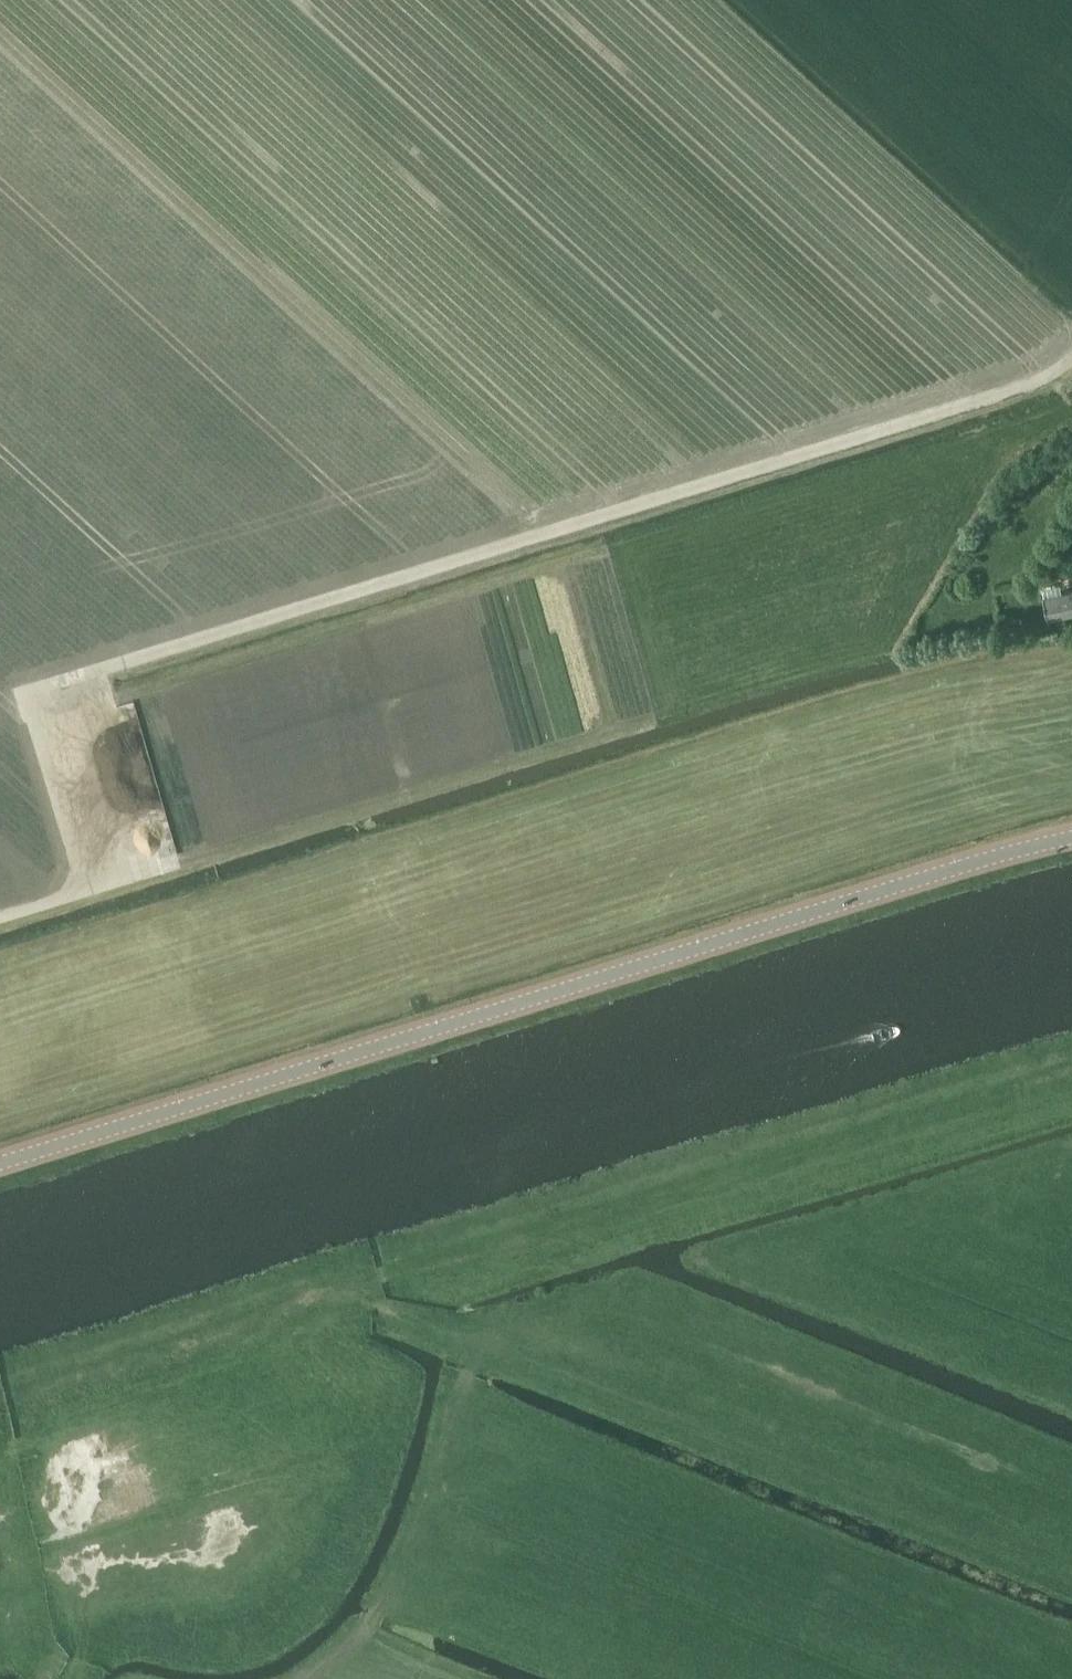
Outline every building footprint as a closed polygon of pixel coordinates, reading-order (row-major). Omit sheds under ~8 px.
[(1043,596),(1048,620),(1071,615),(1071,589),(1043,596)]
